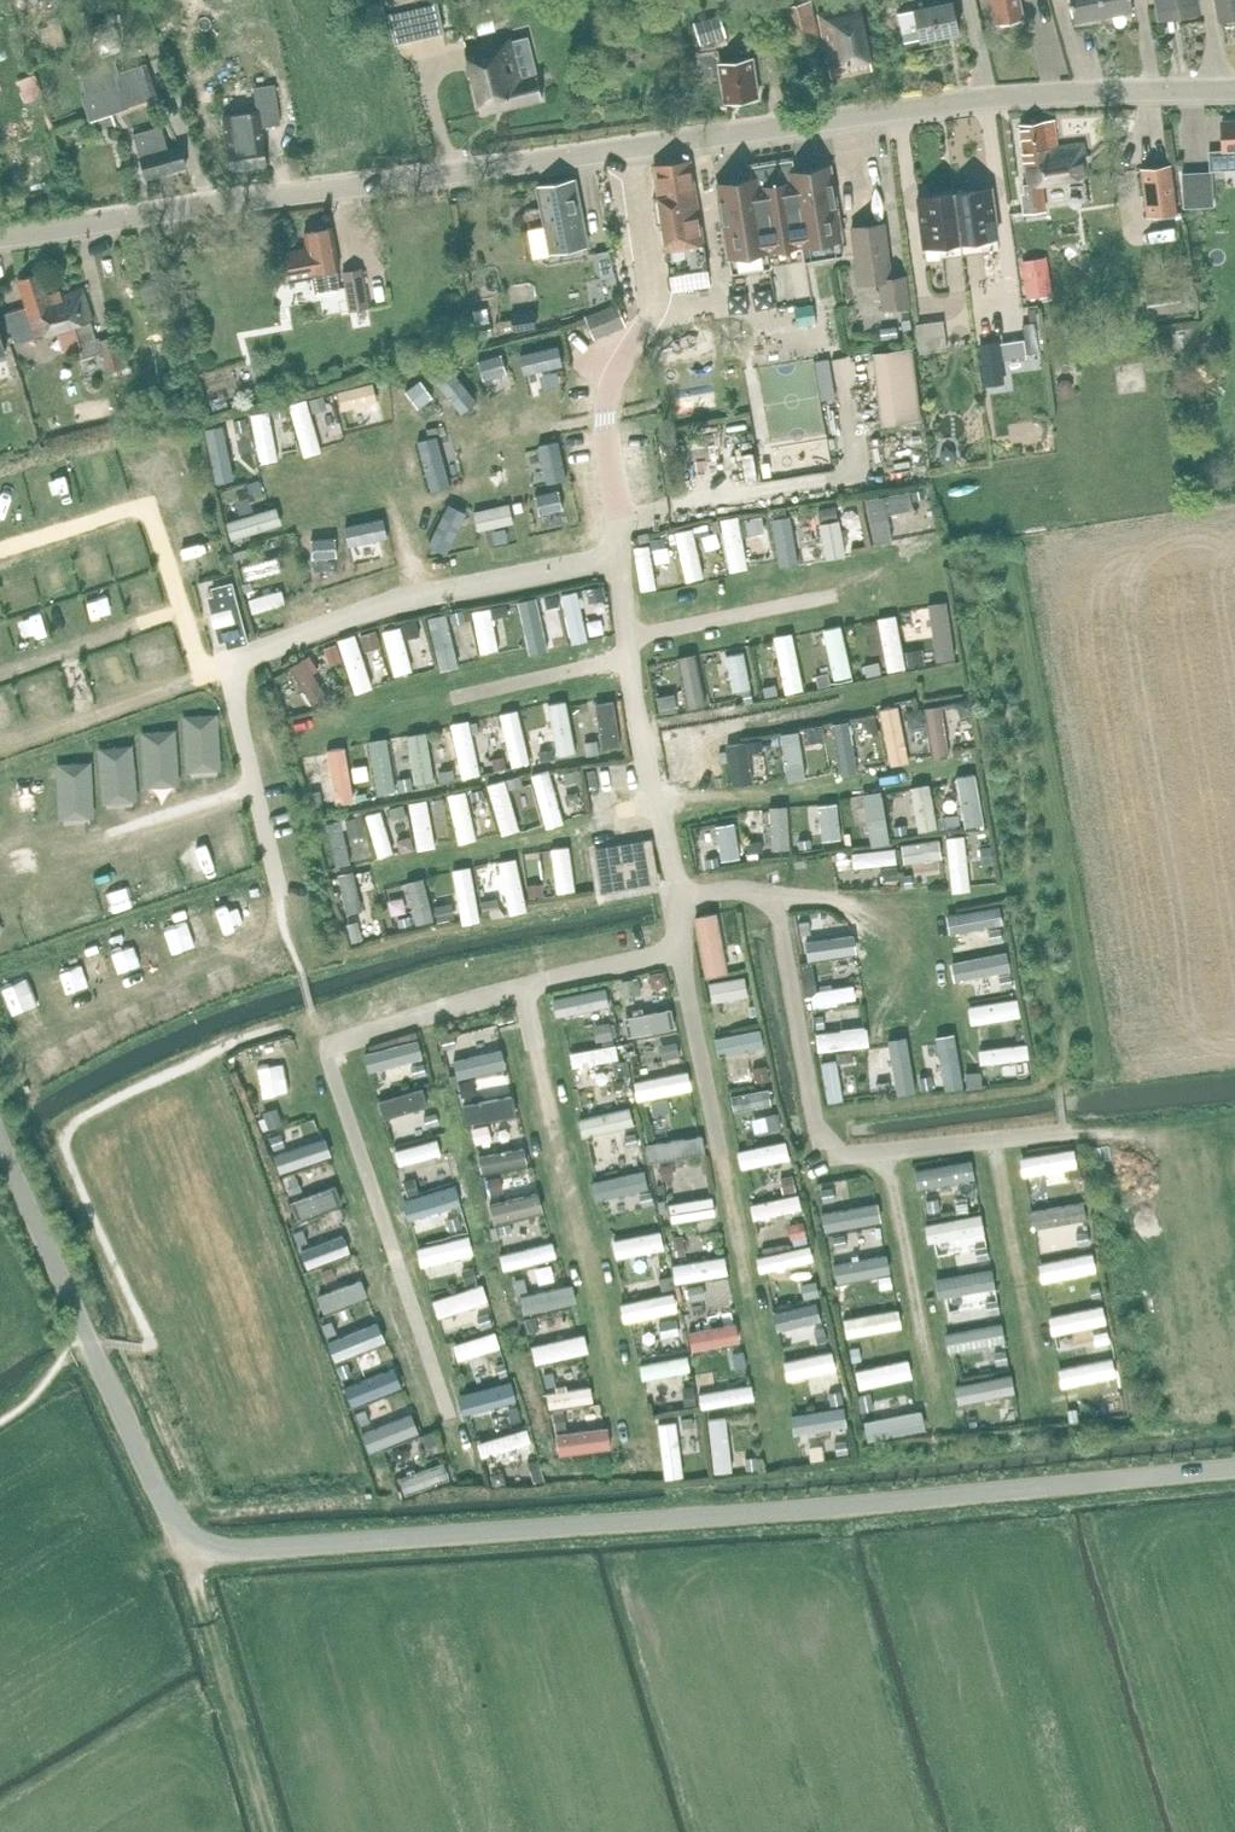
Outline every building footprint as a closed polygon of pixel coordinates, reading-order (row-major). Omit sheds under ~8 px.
[(897,13),(904,42),(920,39),(920,40),(958,32),(952,1),(949,1),(949,0),(931,0),(932,5),(914,9),(897,13)] [(1019,0),(991,0),(996,23),(1022,18),(1019,0)] [(1103,15),(1101,0),(1070,0),(1074,20),(1103,15)] [(1103,15),(1133,10),(1131,0),(1101,0),(1103,15)] [(1159,6),(1172,4),(1174,15),(1197,11),(1194,0),(1158,0),(1159,6)] [(1218,13),(1220,13),(1234,10),(1234,0),(1216,0),(1218,13)] [(793,49),(820,44),(809,1),(783,6),(793,49)] [(831,78),(872,69),(858,5),(818,13),(831,78)] [(404,12),(389,15),(396,46),(411,43),(404,12)] [(719,63),(715,39),(726,35),(718,15),(693,24),(701,44),(702,53),(698,54),(702,80),(721,77),(724,102),(758,97),(752,58),(719,63)] [(122,49),(111,18),(86,27),(97,58),(122,49)] [(490,19),(474,22),(477,33),(493,29),(490,19)] [(542,99),(537,77),(519,81),(509,38),(466,49),(482,114),(542,99)] [(91,120),(158,97),(147,64),(119,74),(114,60),(78,72),(86,95),(83,96),(91,120)] [(15,80),(22,102),(42,95),(34,74),(15,80)] [(267,165),(261,126),(280,124),(274,86),(254,88),(257,111),(223,116),(231,170),(267,165)] [(1043,210),(1040,183),(1088,176),(1084,143),(1058,147),(1054,120),(1020,125),(1028,184),(1023,184),(1025,194),(1022,194),(1025,212),(1043,210)] [(1234,152),(1234,121),(1222,122),(1224,153),(1234,152)] [(146,178),(186,167),(180,145),(167,148),(162,126),(133,134),(139,156),(140,155),(146,178)] [(661,222),(669,284),(670,288),(707,283),(689,160),(653,165),(657,196),(652,196),(655,223),(661,222)] [(1147,217),(1176,213),(1170,164),(1140,168),(1147,217)] [(804,261),(806,261),(842,255),(828,167),(790,173),(792,184),(788,184),(761,188),(761,189),(758,189),(756,179),(718,185),(732,272),(768,267),(770,266),(804,261)] [(1211,171),(1182,173),(1184,208),(1213,206),(1211,171)] [(546,214),(582,207),(577,179),(540,186),(546,214)] [(960,241),(997,237),(991,189),(954,193),(960,241)] [(923,246),(960,241),(954,193),(917,198),(923,246)] [(582,207),(546,214),(552,252),(590,246),(585,224),(582,207)] [(1159,235),(1159,223),(1130,224),(1130,236),(1159,235)] [(882,308),(908,305),(905,276),(891,277),(885,224),(851,227),(858,282),(879,280),(882,308)] [(340,288),(336,268),(339,267),(332,228),(304,233),(307,249),(284,253),(289,281),(310,277),(312,293),(340,288)] [(613,271),(609,250),(595,252),(600,274),(613,271)] [(948,290),(950,257),(934,256),(931,289),(948,290)] [(342,273),(349,311),(369,308),(362,270),(342,273)] [(84,288),(49,298),(41,273),(18,280),(26,308),(5,314),(9,330),(12,330),(16,343),(65,328),(67,337),(70,336),(77,359),(103,352),(108,372),(121,368),(112,338),(96,342),(90,321),(93,320),(84,288)] [(1047,276),(1025,280),(1028,298),(1050,294),(1047,276)] [(143,301),(161,297),(158,284),(140,289),(143,301)] [(1147,315),(1182,310),(1179,288),(1144,293),(1147,315)] [(616,303),(585,316),(594,338),(625,326),(616,303)] [(512,315),(515,331),(536,327),(533,311),(512,315)] [(905,317),(905,334),(929,333),(928,316),(905,317)] [(1021,319),(994,319),(995,367),(1022,366),(1021,319)] [(490,322),(475,324),(477,336),(492,334),(490,322)] [(896,327),(879,328),(880,339),(897,338),(896,327)] [(541,342),(542,368),(571,367),(570,341),(541,342)] [(921,421),(912,348),(871,353),(879,426),(921,421)] [(406,360),(409,380),(420,379),(425,408),(442,405),(437,375),(427,376),(424,357),(406,360)] [(482,367),(486,383),(500,380),(496,364),(482,367)] [(386,375),(375,377),(377,387),(388,386),(386,375)] [(1060,381),(1056,385),(1056,392),(1061,396),(1067,395),(1071,391),(1071,385),(1066,380),(1060,381)] [(325,403),(362,399),(360,381),(323,384),(325,403)] [(323,407),(320,396),(308,399),(312,411),(323,407)] [(283,407),(271,410),(273,418),(284,416),(283,407)] [(250,434),(247,420),(230,423),(233,437),(250,434)] [(437,427),(426,430),(428,436),(438,433),(437,427)] [(487,437),(429,454),(441,492),(468,484),(464,470),(480,465),(483,476),(497,472),(487,437)] [(941,451),(939,456),(941,462),(946,464),(952,462),(954,456),(952,451),(947,448),(941,451)] [(805,463),(775,464),(776,482),(805,481),(805,463)] [(212,505),(241,496),(236,479),(207,488),(212,505)] [(260,480),(247,484),(250,494),(263,490),(260,480)] [(893,487),(877,490),(879,505),(896,502),(893,487)] [(925,490),(913,492),(914,501),(926,499),(925,490)] [(554,535),(547,492),(525,495),(532,539),(554,535)] [(473,520),(474,528),(501,523),(496,498),(457,507),(460,522),(473,520)] [(514,512),(522,510),(521,502),(512,503),(514,512)] [(817,509),(820,523),(837,519),(834,506),(817,509)] [(787,516),(786,509),(770,512),(771,519),(787,516)] [(746,534),(765,530),(762,516),(743,520),(746,534)] [(238,531),(235,520),(226,523),(229,534),(238,531)] [(444,520),(400,522),(401,546),(445,543),(444,520)] [(718,520),(711,522),(713,533),(720,531),(718,520)] [(694,537),(708,534),(706,524),(692,527),(694,537)] [(658,551),(666,550),(665,539),(656,540),(658,551)] [(638,540),(622,541),(624,586),(640,585),(638,540)] [(252,547),(233,552),(235,559),(254,554),(252,547)] [(322,572),(308,576),(311,587),(325,583),(322,572)] [(251,582),(243,584),(245,592),(253,590),(251,582)] [(231,583),(211,588),(227,649),(247,643),(231,583)] [(603,584),(586,587),(588,599),(605,596),(603,584)] [(555,596),(543,599),(545,608),(557,605),(555,596)] [(506,605),(492,608),(494,618),(508,615),(506,605)] [(463,609),(451,611),(453,622),(465,620),(463,609)] [(434,614),(417,616),(421,652),(438,650),(434,614)] [(415,621),(401,625),(404,638),(418,634),(415,621)] [(376,645),(372,632),(358,636),(362,649),(376,645)] [(459,637),(439,639),(441,652),(461,650),(459,637)] [(325,662),(339,657),(335,645),(321,649),(325,662)] [(291,653),(276,662),(298,697),(313,688),(291,653)] [(729,693),(749,689),(743,654),(723,658),(729,693)] [(906,656),(908,668),(923,665),(920,654),(906,656)] [(693,658),(675,662),(686,714),(704,710),(693,658)] [(878,674),(876,663),(862,666),(864,677),(878,674)] [(826,673),(814,676),(817,685),(828,682),(826,673)] [(764,697),(776,694),(774,684),(762,687),(764,697)] [(749,689),(741,691),(744,701),(753,699),(751,689),(749,689)] [(674,693),(657,695),(659,712),(677,710),(674,693)] [(600,696),(582,696),(584,740),(601,739),(600,696)] [(559,736),(553,698),(534,702),(541,739),(559,736)] [(973,699),(959,702),(960,709),(968,715),(975,714),(973,699)] [(908,725),(922,722),(920,708),(905,711),(908,725)] [(460,716),(440,717),(442,774),(462,773),(460,716)] [(860,719),(863,733),(877,730),(874,716),(860,719)] [(805,729),(806,741),(823,739),(822,727),(805,729)] [(774,728),(774,761),(786,761),(786,728),(774,728)] [(387,752),(398,751),(396,733),(377,735),(377,732),(358,734),(365,791),(391,788),(387,752)] [(586,754),(598,752),(597,740),(585,742),(586,754)] [(760,753),(759,741),(746,742),(747,754),(760,753)] [(553,750),(539,753),(541,763),(556,759),(553,750)] [(502,756),(491,759),(494,770),(505,767),(502,756)] [(309,779),(310,760),(292,759),(291,778),(309,779)] [(567,772),(572,786),(581,783),(577,769),(567,772)] [(531,814),(556,810),(554,797),(543,799),(537,770),(523,772),(531,814)] [(522,786),(519,776),(505,780),(508,790),(522,786)] [(409,777),(398,779),(400,790),(411,789),(409,777)] [(927,799),(949,797),(947,778),(925,780),(927,799)] [(916,780),(896,782),(901,824),(921,822),(916,780)] [(868,788),(848,789),(851,833),(871,831),(868,788)] [(482,789),(470,792),(472,800),(484,797),(482,789)] [(319,791),(309,793),(311,808),(321,807),(319,791)] [(432,809),(444,807),(442,798),(431,800),(432,809)] [(391,818),(403,815),(400,805),(399,805),(388,808),(391,818)] [(959,814),(945,816),(946,825),(959,824),(959,814)] [(358,816),(344,820),(348,837),(362,833),(358,816)] [(701,820),(706,856),(726,853),(720,817),(701,820)] [(322,864),(337,860),(327,822),(312,826),(322,864)] [(905,825),(891,826),(892,838),(907,837),(905,825)] [(933,831),(935,888),(953,887),(951,831),(933,831)] [(890,838),(890,860),(932,859),(931,837),(890,838)] [(601,893),(659,883),(651,839),(593,849),(601,893)] [(810,839),(798,840),(799,849),(811,848),(810,840),(810,839)] [(555,840),(535,843),(542,888),(561,885),(555,840)] [(763,850),(762,841),(747,842),(748,852),(763,850)] [(980,848),(982,865),(991,864),(990,847),(980,848)] [(715,864),(713,857),(705,858),(706,866),(715,864)] [(795,867),(805,865),(804,858),(794,860),(795,867)] [(442,865),(446,908),(462,906),(459,863),(442,865)] [(341,884),(355,885),(357,868),(343,867),(341,884)] [(882,881),(897,879),(896,867),(880,869),(882,881)] [(324,869),(325,903),(341,902),(340,869),(324,869)] [(912,875),(904,875),(905,887),(913,887),(912,875)] [(527,898),(540,897),(539,884),(526,885),(527,898)] [(481,901),(483,913),(499,910),(497,898),(481,901)] [(935,910),(938,928),(995,920),(992,901),(935,910)] [(437,920),(446,918),(443,904),(434,906),(437,920)] [(802,914),(792,915),(794,927),(804,926),(802,914)] [(409,915),(397,918),(399,926),(411,923),(409,915)] [(357,922),(347,924),(352,943),(362,940),(357,922)] [(1000,928),(988,931),(990,943),(1002,940),(1000,928)] [(795,955),(832,947),(828,931),(792,939),(795,955)] [(975,957),(958,957),(958,990),(976,990),(975,957)] [(717,962),(706,963),(707,971),(718,970),(717,962)] [(729,972),(695,976),(699,999),(732,994),(729,972)] [(1010,974),(998,976),(1001,988),(1013,986),(1010,974)] [(639,992),(636,978),(622,980),(625,995),(639,992)] [(839,983),(796,984),(796,999),(840,998),(839,983)] [(1001,998),(965,1000),(965,1016),(1001,1014),(1001,998)] [(614,1007),(616,1030),(656,1026),(653,1003),(614,1007)] [(823,1014),(814,1015),(815,1027),(824,1026),(823,1014)] [(746,1020),(705,1026),(708,1047),(748,1042),(746,1020)] [(607,1023),(593,1025),(596,1039),(610,1037),(607,1023)] [(439,1039),(441,1047),(454,1044),(452,1036),(439,1039)] [(359,1081),(385,1076),(382,1063),(401,1059),(397,1037),(353,1046),(359,1081)] [(963,1042),(964,1058),(1013,1056),(1013,1040),(963,1042)] [(662,1045),(665,1059),(679,1057),(677,1042),(662,1045)] [(949,1043),(910,1044),(910,1061),(950,1060),(949,1043)] [(486,1044),(437,1053),(441,1074),(490,1064),(486,1044)] [(881,1047),(869,1047),(869,1059),(881,1059),(881,1047)] [(850,1051),(837,1053),(838,1063),(851,1061),(850,1051)] [(241,1063),(249,1094),(278,1087),(271,1056),(241,1063)] [(611,1064),(614,1078),(629,1075),(626,1061),(611,1064)] [(424,1063),(411,1066),(414,1077),(426,1074),(424,1063)] [(622,1096),(677,1084),(672,1065),(618,1078),(622,1096)] [(754,1083),(769,1080),(766,1066),(752,1069),(754,1083)] [(980,1073),(966,1073),(966,1088),(981,1087),(980,1073)] [(931,1075),(919,1077),(921,1089),(933,1087),(931,1075)] [(475,1094),(473,1080),(458,1083),(461,1096),(475,1094)] [(409,1084),(365,1094),(369,1112),(413,1103),(409,1084)] [(720,1108),(754,1103),(752,1086),(718,1090),(720,1108)] [(667,1111),(665,1099),(649,1102),(652,1114),(667,1111)] [(559,1113),(563,1133),(619,1123),(616,1103),(559,1113)] [(433,1108),(424,1111),(427,1124),(437,1121),(433,1108)] [(280,1127),(275,1111),(262,1116),(267,1132),(280,1127)] [(767,1130),(778,1128),(775,1114),(764,1116),(767,1130)] [(473,1128),(476,1143),(492,1140),(488,1125),(473,1128)] [(597,1151),(608,1151),(607,1127),(596,1128),(597,1151)] [(272,1147),(285,1142),(281,1131),(268,1135),(272,1147)] [(623,1136),(626,1150),(637,1147),(634,1133),(623,1136)] [(383,1159),(426,1153),(424,1137),(381,1142),(383,1159)] [(725,1162),(773,1157),(771,1138),(723,1143),(725,1162)] [(471,1168),(512,1156),(507,1139),(466,1151),(471,1168)] [(933,1156),(879,1157),(879,1176),(934,1175),(933,1156)] [(672,1164),(660,1165),(662,1180),(674,1178),(672,1164)] [(1078,1166),(1067,1168),(1068,1178),(1080,1175),(1078,1166)] [(582,1192),(633,1186),(631,1167),(580,1173),(582,1192)] [(502,1190),(499,1175),(483,1179),(487,1194),(502,1190)] [(791,1176),(779,1178),(782,1192),(794,1189),(791,1176)] [(287,1181),(292,1193),(301,1190),(296,1178),(287,1181)] [(412,1179),(401,1183),(405,1197),(417,1193),(412,1179)] [(833,1188),(821,1190),(823,1202),(835,1200),(833,1188)] [(641,1204),(651,1202),(648,1189),(638,1191),(641,1204)] [(786,1193),(737,1195),(738,1212),(787,1210),(786,1193)] [(653,1215),(699,1213),(698,1195),(652,1197),(653,1215)] [(938,1199),(926,1200),(927,1212),(939,1211),(938,1199)] [(446,1219),(449,1231),(460,1228),(457,1216),(446,1219)] [(792,1239),(806,1235),(803,1222),(789,1226),(792,1239)] [(511,1233),(508,1223),(497,1226),(499,1236),(511,1233)] [(310,1225),(301,1228),(306,1240),(315,1237),(310,1225)] [(597,1235),(601,1254),(649,1244),(645,1225),(597,1235)] [(1087,1232),(1075,1234),(1077,1246),(1089,1244),(1087,1232)] [(844,1234),(832,1236),(835,1248),(846,1246),(844,1234)] [(428,1258),(456,1255),(454,1235),(408,1239),(410,1259),(428,1257),(428,1258)] [(671,1238),(674,1257),(683,1256),(680,1237),(671,1238)] [(799,1257),(796,1241),(771,1245),(770,1238),(743,1243),(747,1267),(799,1257)] [(487,1263),(541,1257),(539,1240),(485,1246),(487,1263)] [(343,1246),(327,1252),(334,1271),(350,1266),(343,1246)] [(986,1246),(974,1249),(977,1261),(988,1259),(986,1246)] [(941,1280),(953,1279),(950,1253),(938,1254),(941,1280)] [(331,1267),(320,1271),(325,1283),(336,1279),(331,1267)] [(461,1271),(465,1283),(476,1280),(472,1268),(461,1271)] [(659,1279),(662,1290),(673,1288),(671,1276),(659,1279)] [(889,1276),(879,1278),(880,1289),(891,1287),(889,1276)] [(524,1278),(514,1280),(517,1293),(527,1291),(524,1278)] [(803,1299),(819,1295),(815,1278),(799,1282),(803,1299)] [(699,1286),(687,1289),(690,1300),(702,1298),(699,1286)] [(1099,1287),(1090,1290),(1092,1298),(1101,1296),(1099,1287)] [(612,1316),(663,1309),(660,1290),(609,1296),(612,1316)] [(764,1327),(807,1315),(802,1296),(759,1308),(764,1327)] [(357,1305),(360,1314),(374,1309),(370,1300),(357,1305)] [(997,1300),(985,1302),(987,1314),(999,1312),(997,1300)] [(485,1316),(477,1319),(481,1330),(489,1327),(485,1316)] [(538,1330),(533,1316),(523,1319),(528,1333),(538,1330)] [(664,1336),(679,1334),(676,1319),(662,1322),(664,1336)] [(330,1321),(321,1325),(326,1337),(335,1333),(330,1321)] [(823,1328),(814,1330),(818,1343),(827,1340),(823,1328)] [(533,1352),(564,1347),(562,1331),(530,1336),(533,1352)] [(1107,1332),(1093,1335),(1095,1345),(1109,1342),(1107,1332)] [(858,1348),(849,1349),(852,1362),(860,1361),(858,1348)] [(776,1357),(779,1372),(814,1366),(811,1350),(776,1357)] [(724,1365),(721,1351),(708,1354),(711,1368),(724,1365)] [(743,1351),(733,1353),(736,1369),(746,1367),(743,1351)] [(1006,1351),(994,1353),(995,1366),(1007,1364),(1006,1351)] [(675,1352),(625,1357),(626,1374),(676,1369),(675,1352)] [(361,1373),(370,1370),(365,1356),(356,1360),(361,1373)] [(347,1363),(337,1367),(342,1379),(352,1375),(347,1363)] [(506,1376),(503,1365),(493,1368),(496,1378),(506,1376)] [(540,1367),(545,1386),(554,1384),(550,1365),(540,1367)] [(693,1388),(683,1389),(685,1406),(695,1405),(693,1388)] [(840,1391),(828,1394),(830,1405),(842,1403),(840,1391)] [(870,1394),(859,1396),(861,1412),(873,1409),(870,1394)] [(413,1409),(378,1420),(383,1436),(418,1425),(413,1409)] [(791,1429),(813,1428),(814,1448),(823,1448),(822,1409),(790,1410),(791,1429)] [(364,1410),(355,1414),(359,1426),(369,1423),(364,1410)] [(521,1421),(517,1410),(508,1413),(512,1425),(521,1421)] [(1077,1410),(1069,1411),(1070,1422),(1078,1420),(1077,1410)] [(565,1425),(562,1411),(552,1412),(554,1427),(565,1425)] [(714,1411),(693,1414),(701,1468),(722,1465),(714,1411)] [(642,1418),(644,1473),(666,1472),(663,1417),(642,1418)] [(692,1426),(691,1417),(680,1418),(681,1427),(692,1426)] [(433,1433),(422,1437),(428,1453),(439,1449),(433,1433)] [(846,1441),(834,1443),(836,1455),(848,1453),(846,1441)] [(469,1448),(456,1452),(459,1462),(472,1458),(469,1448)] [(757,1457),(745,1458),(746,1470),(758,1469),(757,1457)] [(427,1458),(384,1472),(388,1486),(432,1472),(427,1458)] [(543,1483),(536,1460),(527,1463),(534,1486),(543,1483)]
